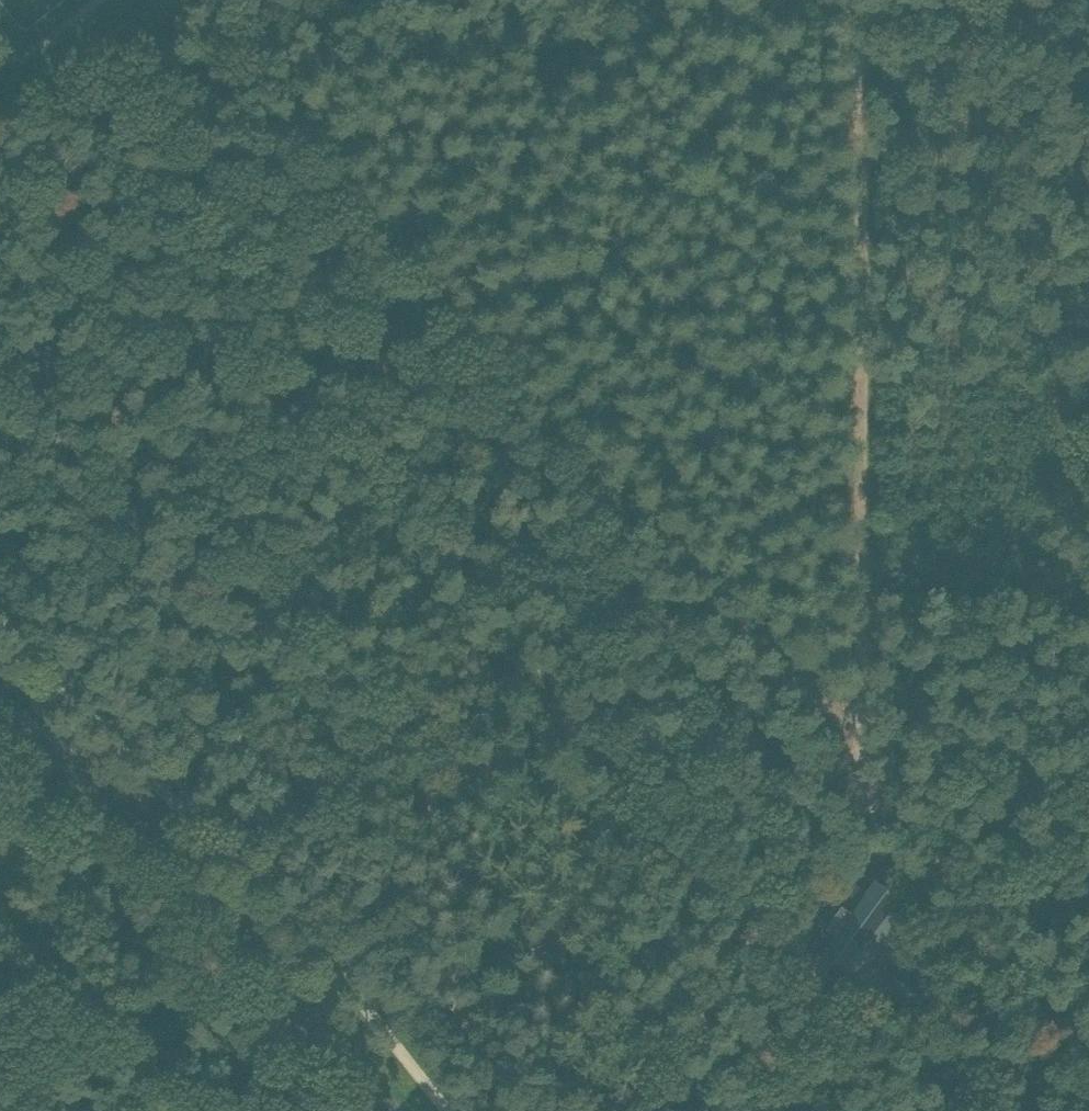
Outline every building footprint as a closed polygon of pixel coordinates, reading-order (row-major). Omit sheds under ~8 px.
[(808,953),(852,985),(901,920),(856,887),(808,953)]
